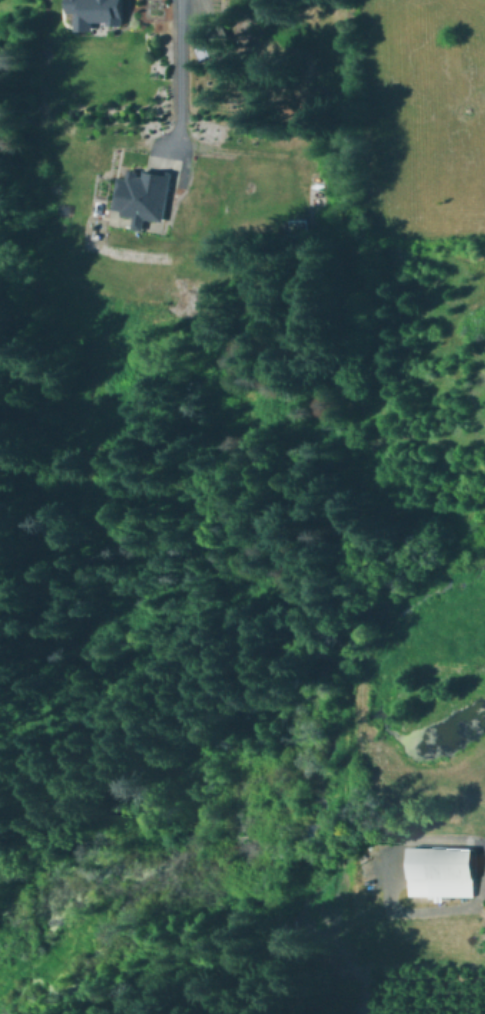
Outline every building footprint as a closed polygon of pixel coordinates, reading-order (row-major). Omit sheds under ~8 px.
[(64,13),(64,0),(122,0),(122,25),(107,25),(107,21),(95,20),(95,32),(74,32),(74,13),(64,13)] [(202,60),(192,35),(218,24),(229,48),(202,60)] [(113,208),(119,177),(126,178),(127,171),(144,174),(145,168),(171,173),(163,221),(146,218),(144,231),(133,230),(135,216),(120,214),(121,210),(113,208)] [(475,883),(475,896),(410,894),(409,847),(448,848),(475,848),(475,883)]
